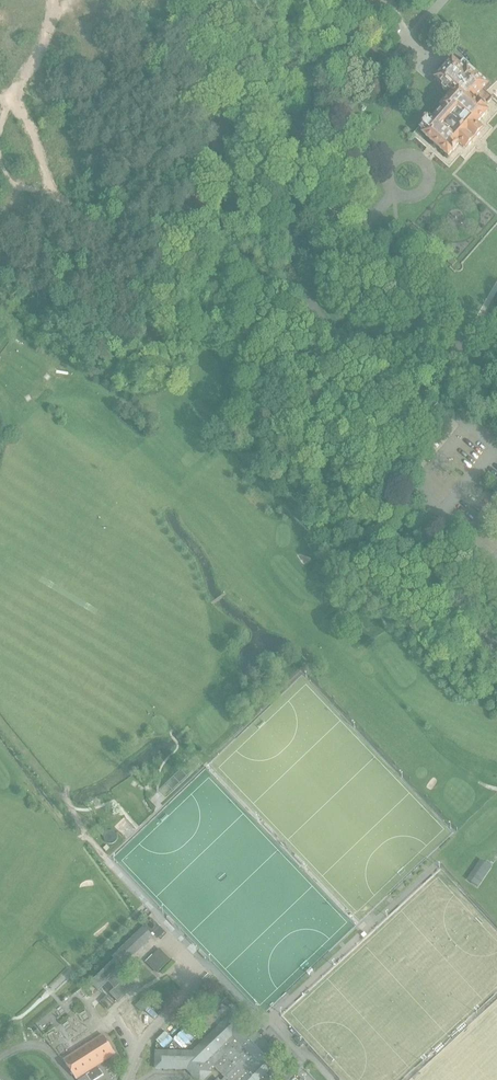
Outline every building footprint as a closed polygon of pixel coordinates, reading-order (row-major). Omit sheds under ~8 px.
[(464,59),(460,64),(453,58),(436,78),(441,83),(440,84),(442,86),(441,88),(444,91),(446,90),(448,93),(450,91),(452,93),(440,106),(442,108),(431,120),(429,118),(420,128),(424,132),(422,134),(448,156),(459,144),(464,148),(466,146),(468,146),(471,143),(470,141),(474,136),(477,137),(480,133),(479,131),(481,129),(476,124),(487,112),(485,110),(486,108),(485,106),(492,99),(483,90),(488,84),(468,66),(470,63),(464,59)] [(122,967),(160,930),(150,920),(112,957),(114,960),(90,983),(98,992),(103,987),(110,993),(109,994),(117,1002),(133,987),(118,972),(123,968),(122,967)] [(149,968),(155,961),(164,954),(160,949),(145,964),(149,968)] [(255,1034),(234,1012),(193,1052),(156,1051),(155,1069),(187,1070),(197,1079),(203,1079),(211,1073),(209,1071),(213,1066),(225,1078),(223,1079),(259,1079),(281,1059),(256,1033),(255,1034)] [(104,1075),(101,1070),(98,1070),(96,1066),(115,1054),(104,1036),(64,1061),(76,1079),(77,1078),(78,1079),(96,1079),(104,1075)]
